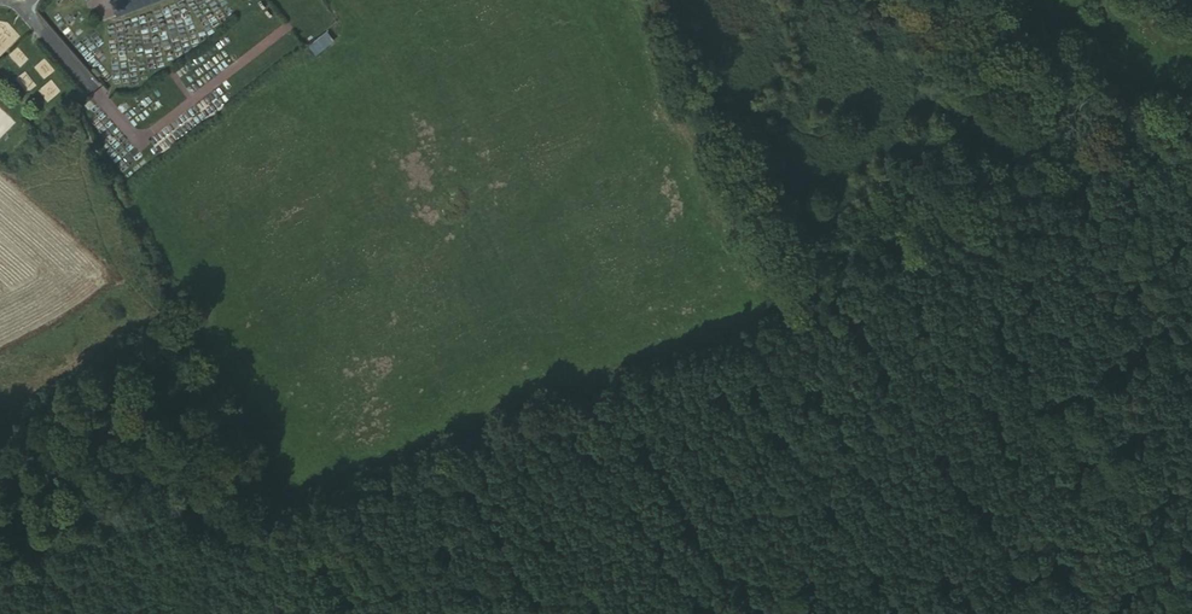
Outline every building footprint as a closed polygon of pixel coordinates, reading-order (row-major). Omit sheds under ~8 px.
[(113,21),(117,19),(116,17),(126,13),(127,16),(132,15),(131,12),(141,8),(143,11),(148,8),(147,5),(157,2),(159,5),(163,3),(162,0),(163,0),(106,0),(113,21)] [(315,53),(333,38),(326,29),(308,44),(315,53)]
